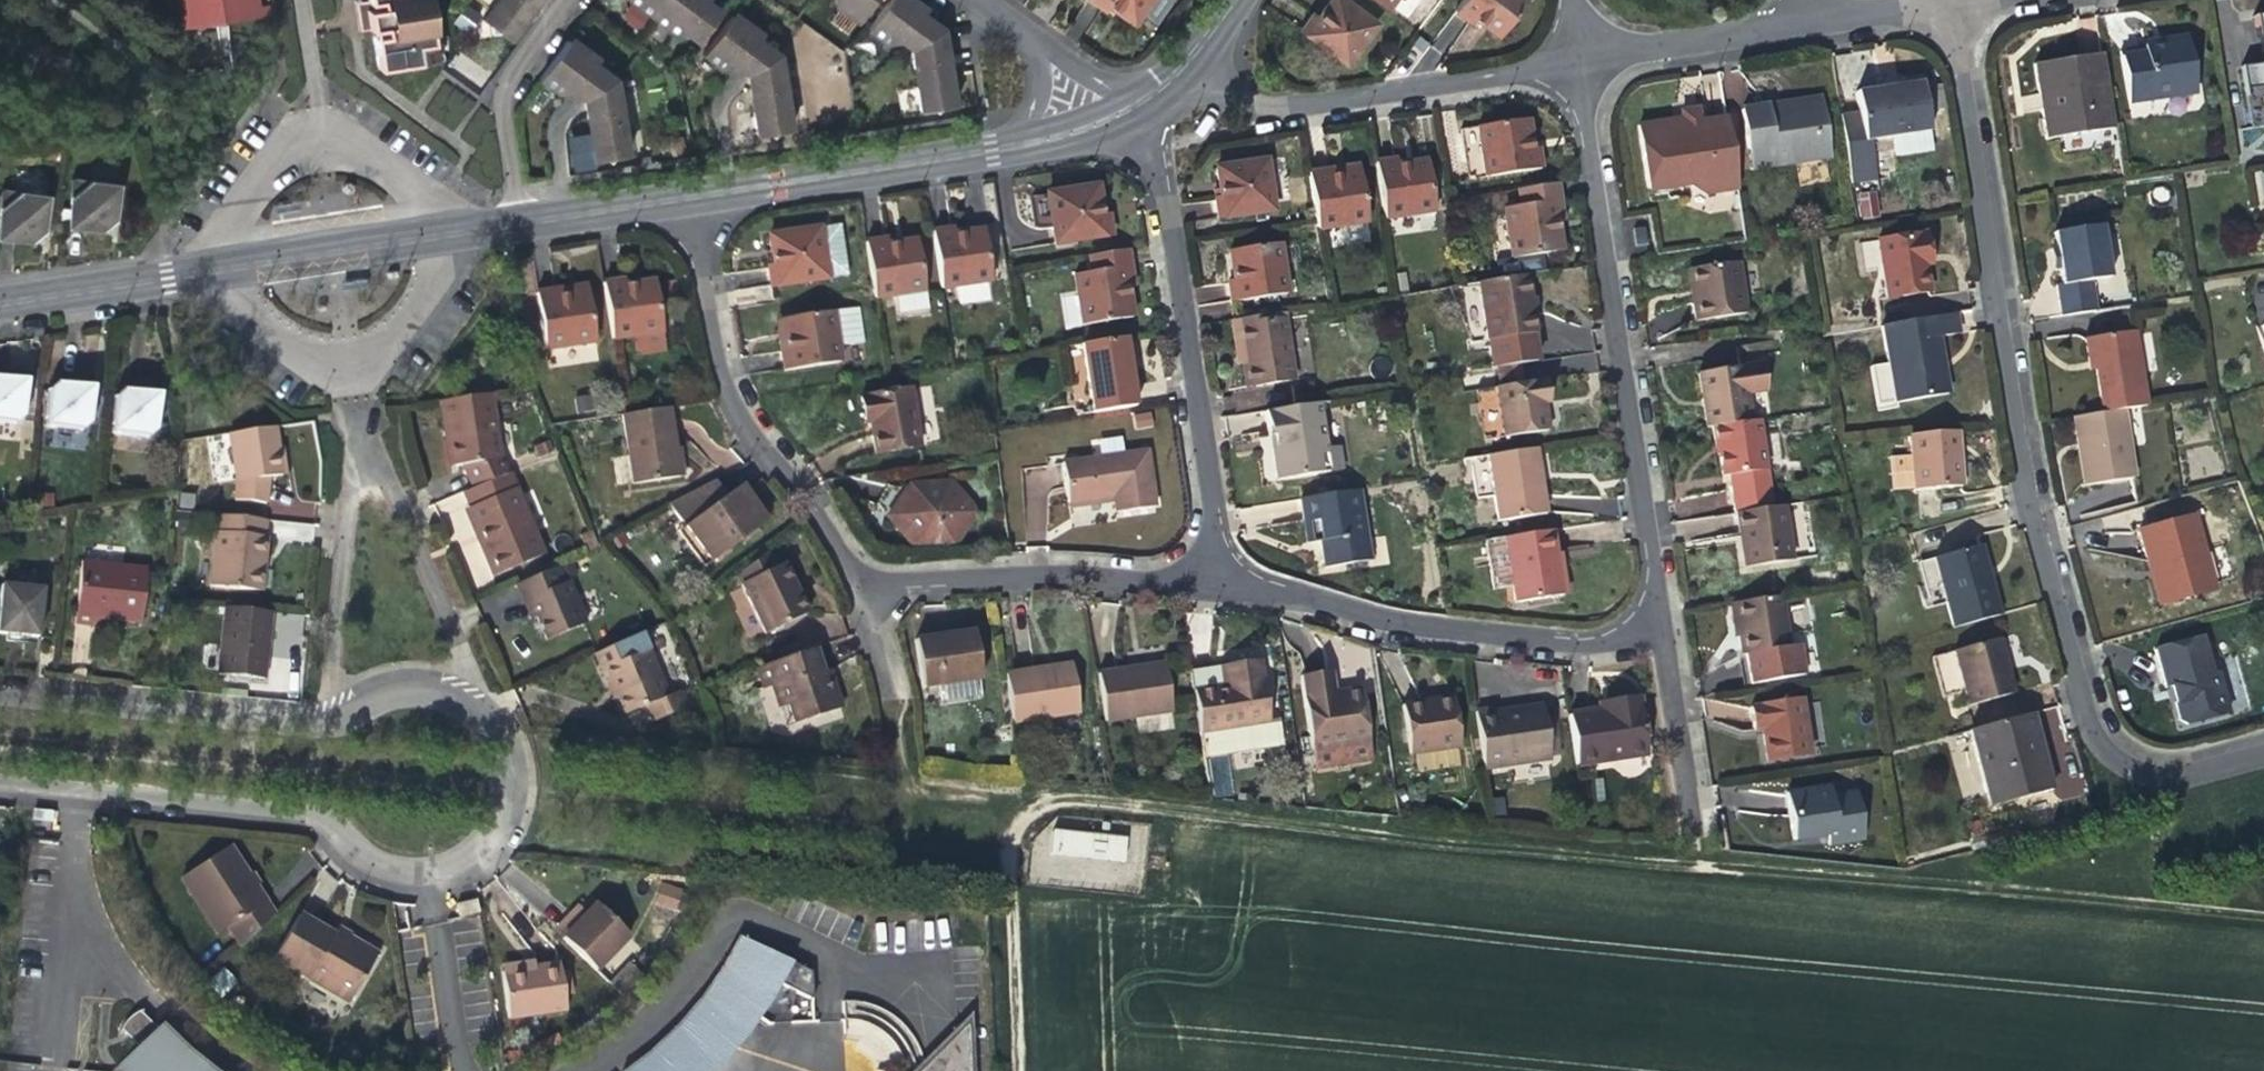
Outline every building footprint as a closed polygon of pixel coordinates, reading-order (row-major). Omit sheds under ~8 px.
[(165,27),(260,13),(258,0),(161,0),(165,27)] [(428,57),(419,0),(354,0),(348,1),(350,10),(358,7),(359,16),(362,27),(353,28),(354,39),(367,37),(371,65),(428,57)] [(534,0),(491,0),(479,16),(487,22),(488,32),(497,29),(507,36),(517,22),(534,0)] [(701,3),(703,0),(627,0),(628,5),(664,32),(674,30),(696,45),(717,15),(701,3)] [(832,3),(833,11),(854,26),(875,0),(829,0),(832,3)] [(864,33),(881,47),(891,44),(905,56),(913,114),(925,112),(932,117),(937,111),(947,109),(943,63),(941,36),(915,16),(918,11),(914,7),(911,4),(903,6),(895,0),(889,0),(866,32),(864,33)] [(1095,16),(1098,11),(1108,19),(1123,29),(1144,0),(1081,0),(1079,3),(1095,16)] [(1347,66),(1378,24),(1344,0),(1332,0),(1317,20),(1312,17),(1309,22),(1301,32),(1347,66)] [(1387,11),(1395,0),(1372,0),(1387,11)] [(1471,24),(1473,20),(1488,31),(1498,38),(1525,0),(1462,0),(1454,12),(1471,24)] [(748,30),(739,28),(728,19),(700,58),(714,69),(732,67),(745,76),(751,138),(760,137),(769,143),(773,135),(784,134),(781,105),(778,59),(751,39),(755,35),(748,30)] [(534,77),(557,95),(567,93),(573,97),(579,100),(580,106),(583,122),(590,161),(600,161),(608,166),(612,159),(622,158),(618,129),(612,80),(588,63),(592,56),(586,52),(580,52),(563,38),(534,77)] [(2131,107),(2200,96),(2192,45),(2186,40),(2176,42),(2172,48),(2123,56),(2131,107)] [(2118,132),(2106,58),(2037,69),(2049,143),(2118,132)] [(1872,142),(1932,133),(1924,83),(1858,92),(1861,112),(1842,115),(1853,186),(1877,182),(1872,142)] [(1746,113),(1752,153),(1768,150),(1771,170),(1800,166),(1832,161),(1823,101),(1794,105),(1795,112),(1786,113),(1785,107),(1746,113)] [(1794,105),(1785,107),(1786,113),(1795,112),(1794,105)] [(1708,191),(1738,186),(1729,124),(1706,128),(1704,113),(1643,122),(1653,188),(1691,183),(1708,191)] [(1479,129),(1486,178),(1544,169),(1541,150),(1535,151),(1530,119),(1479,129)] [(1755,173),(1771,170),(1768,150),(1752,153),(1755,173)] [(1376,164),(1384,222),(1435,214),(1426,162),(1395,166),(1396,161),(1376,164)] [(1216,203),(1219,222),(1274,213),(1267,165),(1216,173),(1221,202),(1216,203)] [(1308,174),(1316,222),(1317,232),(1367,224),(1360,173),(1331,177),(1329,171),(1308,174)] [(2263,200),(2263,171),(2254,172),(2257,201),(2263,200)] [(118,182),(113,182),(75,178),(70,222),(86,225),(106,227),(114,220),(116,208),(118,182)] [(1558,184),(1519,190),(1521,208),(1503,211),(1512,261),(1562,253),(1558,224),(1564,223),(1558,184)] [(12,234),(35,237),(45,230),(49,193),(7,188),(2,233),(12,234)] [(1044,196),(1053,246),(1109,237),(1107,218),(1101,219),(1096,188),(1044,196)] [(1877,190),(1857,194),(1861,219),(1881,216),(1877,190)] [(304,212),(273,213),(273,223),(304,221),(304,212)] [(841,226),(820,229),(826,278),(847,275),(841,226)] [(769,285),(826,278),(820,229),(768,236),(772,268),(767,269),(769,285)] [(931,233),(940,292),(991,284),(983,232),(955,237),(953,229),(931,233)] [(1635,230),(1637,249),(1648,248),(1645,229),(1635,230)] [(2056,236),(2059,253),(2062,272),(2064,287),(2058,288),(2063,319),(2099,313),(2095,284),(2112,281),(2104,229),(2056,236)] [(1927,236),(1877,243),(1882,275),(1885,295),(1904,292),(1905,297),(1929,293),(1925,268),(1924,260),(1930,259),(1927,236)] [(892,299),(924,294),(916,242),(888,246),(887,240),(865,244),(872,290),(873,301),(892,299)] [(1228,286),(1231,305),(1289,296),(1282,247),(1229,255),(1233,286),(1228,286)] [(1125,251),(1085,258),(1087,274),(1072,277),(1079,327),(1130,319),(1126,291),(1131,290),(1125,251)] [(2056,273),(2062,272),(2059,253),(2053,254),(2056,273)] [(1700,301),(1694,302),(1697,322),(1747,314),(1740,263),(1696,270),(1700,301)] [(1692,289),(1694,302),(1700,301),(1696,270),(1689,270),(1692,289)] [(1526,277),(1464,287),(1461,287),(1470,347),(1535,337),(1526,277)] [(612,338),(662,331),(655,280),(638,282),(626,283),(626,278),(605,281),(612,338)] [(328,295),(327,282),(313,284),(314,296),(328,295)] [(545,348),(597,340),(590,289),(568,292),(561,294),(560,288),(538,291),(545,348)] [(927,313),(924,294),(892,299),(895,318),(927,313)] [(780,352),(783,371),(840,362),(833,313),(781,321),(784,351),(780,352)] [(1233,369),(1240,368),(1235,331),(1283,323),(1282,315),(1228,323),(1233,369)] [(1956,317),(1884,329),(1889,363),(1872,366),(1878,406),(1949,394),(1940,341),(1959,338),(1956,317)] [(1291,382),(1283,323),(1235,331),(1240,368),(1243,389),(1291,382)] [(2094,372),(2101,415),(2123,411),(2145,408),(2133,334),(2084,342),(2088,366),(2093,365),(2094,372)] [(1090,414),(1134,408),(1124,339),(1081,346),(1090,414)] [(1763,364),(1697,374),(1703,415),(1706,430),(1711,429),(1748,423),(1751,423),(1746,395),(1767,391),(1763,364)] [(17,421),(24,416),(27,385),(23,377),(8,375),(0,375),(0,420),(17,421)] [(47,424),(82,427),(89,422),(92,390),(87,383),(75,382),(59,380),(50,387),(47,424)] [(1550,406),(1547,383),(1496,391),(1503,440),(1550,434),(1545,407),(1550,406)] [(114,430),(147,433),(155,425),(158,393),(153,388),(137,387),(127,386),(118,393),(114,430)] [(859,397),(864,425),(870,424),(874,454),(917,445),(910,390),(859,397)] [(463,467),(472,489),(505,474),(498,457),(490,396),(438,404),(442,426),(448,425),(449,431),(455,468),(463,467)] [(1314,458),(1325,456),(1317,405),(1262,413),(1267,439),(1270,439),(1272,451),(1268,452),(1273,482),(1316,476),(1314,458)] [(629,486),(676,479),(671,447),(666,409),(621,416),(619,415),(629,486)] [(2123,411),(2101,415),(2073,419),(2083,488),(2134,479),(2123,411)] [(1751,423),(1748,423),(1711,429),(1713,446),(1716,446),(1721,478),(1729,477),(1737,476),(1739,484),(1731,485),(1735,516),(1736,515),(1771,510),(1758,422),(1751,423)] [(268,478),(281,477),(276,449),(273,429),(228,435),(236,483),(234,502),(265,505),(268,478)] [(1913,494),(1959,490),(1955,434),(1909,438),(1913,494)] [(679,448),(671,447),(676,479),(683,477),(679,448)] [(282,448),(276,449),(281,477),(287,476),(285,465),(282,448)] [(1062,463),(1067,502),(1113,496),(1114,503),(1115,514),(1156,508),(1147,451),(1062,463)] [(1533,451),(1486,458),(1496,525),(1546,518),(1541,486),(1538,486),(1533,451)] [(1327,474),(1325,456),(1314,458),(1316,476),(1327,474)] [(487,536),(478,542),(493,577),(512,569),(511,566),(527,559),(528,562),(545,554),(509,472),(505,474),(472,489),(463,493),(470,509),(480,533),(485,531),(487,536)] [(1739,484),(1737,476),(1729,477),(1731,485),(1739,484)] [(885,516),(911,545),(951,543),(975,512),(948,481),(909,483),(885,516)] [(666,505),(680,525),(707,563),(762,522),(749,503),(738,509),(727,493),(723,496),(713,482),(666,505)] [(737,486),(727,493),(738,509),(749,503),(737,486)] [(1299,501),(1302,526),(1316,523),(1319,545),(1322,572),(1368,566),(1355,491),(1299,501)] [(1069,509),(1114,503),(1113,496),(1067,502),(1069,509)] [(1771,510),(1736,515),(1739,538),(1745,538),(1747,554),(1742,555),(1744,572),(1791,566),(1782,508),(1771,510)] [(470,523),(478,542),(487,536),(485,531),(480,533),(470,509),(465,512),(470,523)] [(258,559),(264,560),(266,538),(264,537),(265,521),(216,517),(209,587),(255,592),(256,576),(258,559)] [(291,541),(311,541),(311,522),(290,523),(291,541)] [(2151,534),(2141,537),(2151,573),(2159,571),(2169,606),(2216,593),(2196,522),(2151,534)] [(1305,547),(1319,545),(1316,523),(1302,526),(1305,547)] [(700,568),(707,563),(680,525),(672,530),(700,568)] [(2133,539),(2141,537),(2151,534),(2149,528),(2131,533),(2133,539)] [(1552,533),(1485,543),(1493,594),(1506,592),(1509,609),(1562,601),(1552,533)] [(1983,548),(1935,561),(1948,606),(1954,631),(2001,618),(1992,584),(1989,584),(1986,572),(1989,571),(1983,548)] [(734,575),(739,585),(775,566),(768,551),(734,575)] [(87,623),(95,623),(96,616),(145,621),(151,564),(87,556),(79,622),(87,623)] [(260,593),(264,560),(258,559),(256,576),(255,592),(260,593)] [(1948,606),(1935,561),(1920,566),(1932,611),(1948,606)] [(560,568),(564,578),(577,573),(572,562),(560,568)] [(780,563),(775,566),(739,585),(764,635),(806,614),(780,563)] [(556,567),(515,585),(523,603),(528,600),(546,640),(586,622),(568,579),(562,582),(556,567)] [(2159,571),(2151,573),(2161,608),(2169,606),(2159,571)] [(5,631),(10,583),(6,582),(1,631),(5,631)] [(10,583),(5,631),(22,633),(41,635),(46,587),(10,583)] [(1780,599),(1735,606),(1740,640),(1743,657),(1746,657),(1750,687),(1805,678),(1801,648),(1788,650),(1780,599)] [(1735,641),(1740,640),(1735,606),(1729,607),(1735,641)] [(268,612),(225,609),(219,677),(262,681),(264,656),(268,612)] [(933,644),(910,649),(918,689),(978,678),(969,630),(932,637),(933,644)] [(909,641),(910,649),(933,644),(932,637),(909,641)] [(2182,697),(2179,705),(2183,720),(2192,728),(2232,717),(2220,676),(2214,677),(2203,639),(2158,652),(2168,690),(2174,689),(2179,687),(2182,697)] [(594,654),(607,685),(612,682),(618,695),(626,714),(647,705),(653,720),(686,705),(680,690),(668,695),(648,648),(631,654),(625,640),(594,654)] [(2018,697),(2003,643),(1957,655),(1972,710),(2018,697)] [(768,687),(776,711),(784,708),(789,726),(837,710),(825,673),(819,675),(811,649),(754,668),(761,689),(768,687)] [(1750,687),(1746,657),(1743,657),(1738,658),(1743,688),(1750,687)] [(1220,687),(1191,691),(1198,735),(1267,725),(1258,663),(1218,669),(1220,687)] [(1002,676),(1009,722),(1077,712),(1070,665),(1002,676)] [(1096,676),(1103,723),(1170,713),(1163,665),(1096,676)] [(1220,687),(1218,669),(1189,674),(1191,691),(1220,687)] [(1299,676),(1310,750),(1313,769),(1371,760),(1360,688),(1332,692),(1329,672),(1299,676)] [(612,697),(618,695),(612,682),(607,685),(612,697)] [(1449,697),(1431,700),(1432,708),(1450,705),(1449,697)] [(1640,698),(1611,702),(1612,711),(1601,713),(1569,717),(1577,767),(1648,757),(1640,698)] [(1432,708),(1431,700),(1399,705),(1407,754),(1456,747),(1450,705),(1432,708)] [(1600,704),(1601,713),(1612,711),(1611,702),(1600,704)] [(1749,712),(1753,734),(1761,733),(1766,765),(1809,758),(1801,704),(1749,712)] [(1541,706),(1493,713),(1495,721),(1543,714),(1541,706)] [(782,729),(789,726),(784,708),(776,711),(782,729)] [(1549,758),(1543,714),(1495,721),(1493,713),(1493,710),(1474,713),(1483,768),(1549,758)] [(2036,749),(2040,748),(2032,718),(1971,735),(1992,813),(2053,796),(2042,756),(2038,757),(2036,749)] [(1792,843),(1826,837),(1828,848),(1864,844),(1855,795),(1830,800),(1828,789),(1784,796),(1792,843)] [(53,822),(54,812),(34,810),(33,820),(53,822)] [(1126,860),(1127,832),(1052,830),(1051,857),(1126,860)] [(221,939),(230,932),(265,904),(255,890),(246,876),(228,849),(181,880),(221,939)] [(252,872),(246,876),(255,890),(261,886),(252,872)] [(661,906),(676,910),(680,894),(666,890),(661,906)] [(274,918),(265,904),(230,932),(243,948),(274,918)] [(598,906),(586,918),(564,939),(595,972),(629,940),(598,906)] [(556,929),(564,939),(586,918),(577,909),(565,920),(556,929)] [(274,959),(317,984),(338,940),(332,937),(298,917),(274,959)] [(338,927),(332,937),(338,940),(343,930),(338,927)] [(352,936),(343,930),(338,940),(346,945),(349,940),(352,936)] [(376,956),(349,940),(346,945),(338,940),(317,984),(350,1004),(376,956)] [(739,940),(727,960),(752,972),(763,951),(739,940)] [(715,1067),(743,1034),(767,999),(775,985),(812,1002),(810,974),(763,951),(752,972),(727,960),(721,970),(699,1001),(675,1030),(648,1055),(629,1070),(711,1070),(715,1067)] [(500,969),(501,975),(534,970),(533,964),(516,967),(500,969)] [(534,970),(501,975),(508,1020),(565,1011),(558,966),(534,970)] [(187,1054),(169,1035),(165,1039),(140,1013),(139,1013),(132,1015),(128,1018),(124,1024),(121,1030),(147,1057),(136,1070),(138,1070),(209,1070),(187,1054)]
